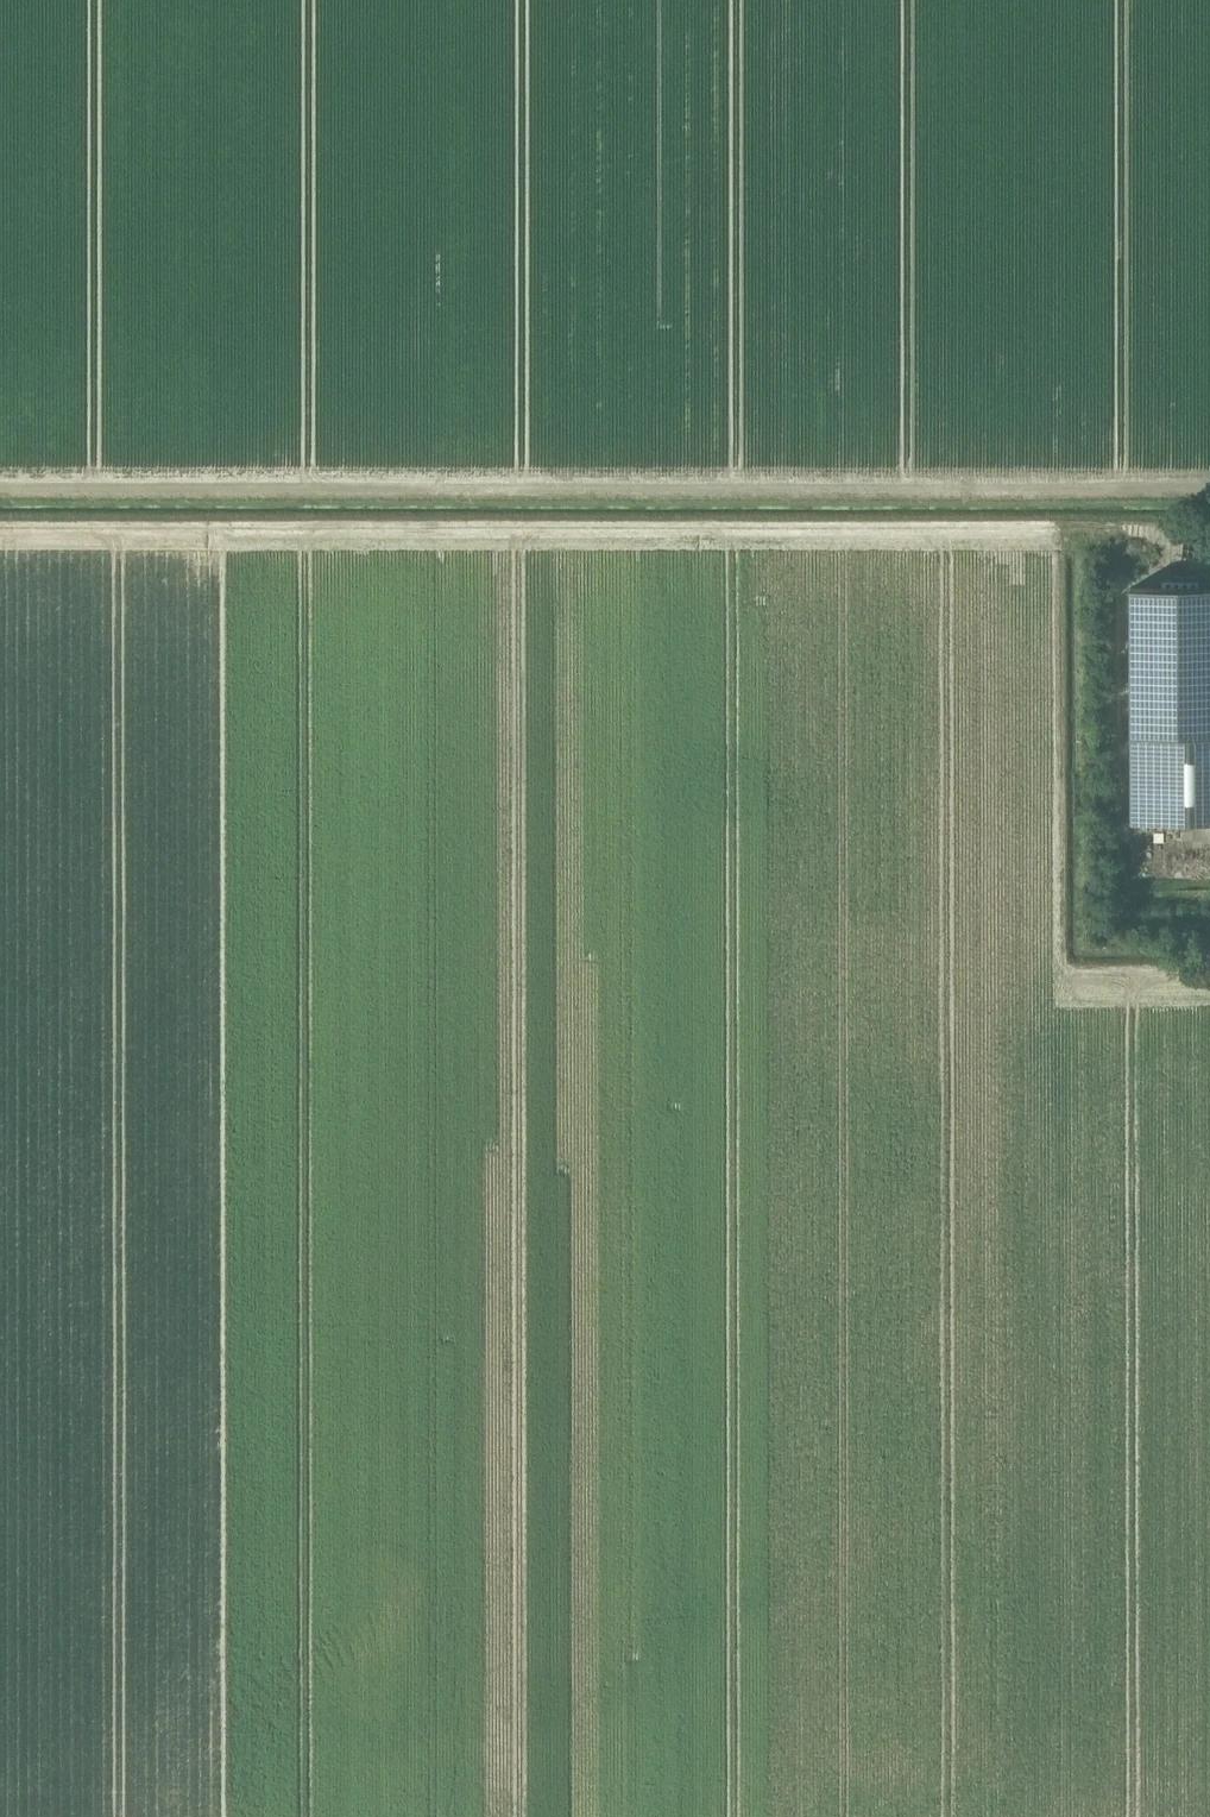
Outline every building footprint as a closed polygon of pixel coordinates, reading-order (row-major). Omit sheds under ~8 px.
[(1139,589),(1139,824),(1209,824),(1209,735),(1197,735),(1197,575),(1177,575),(1177,589),(1139,589)]
